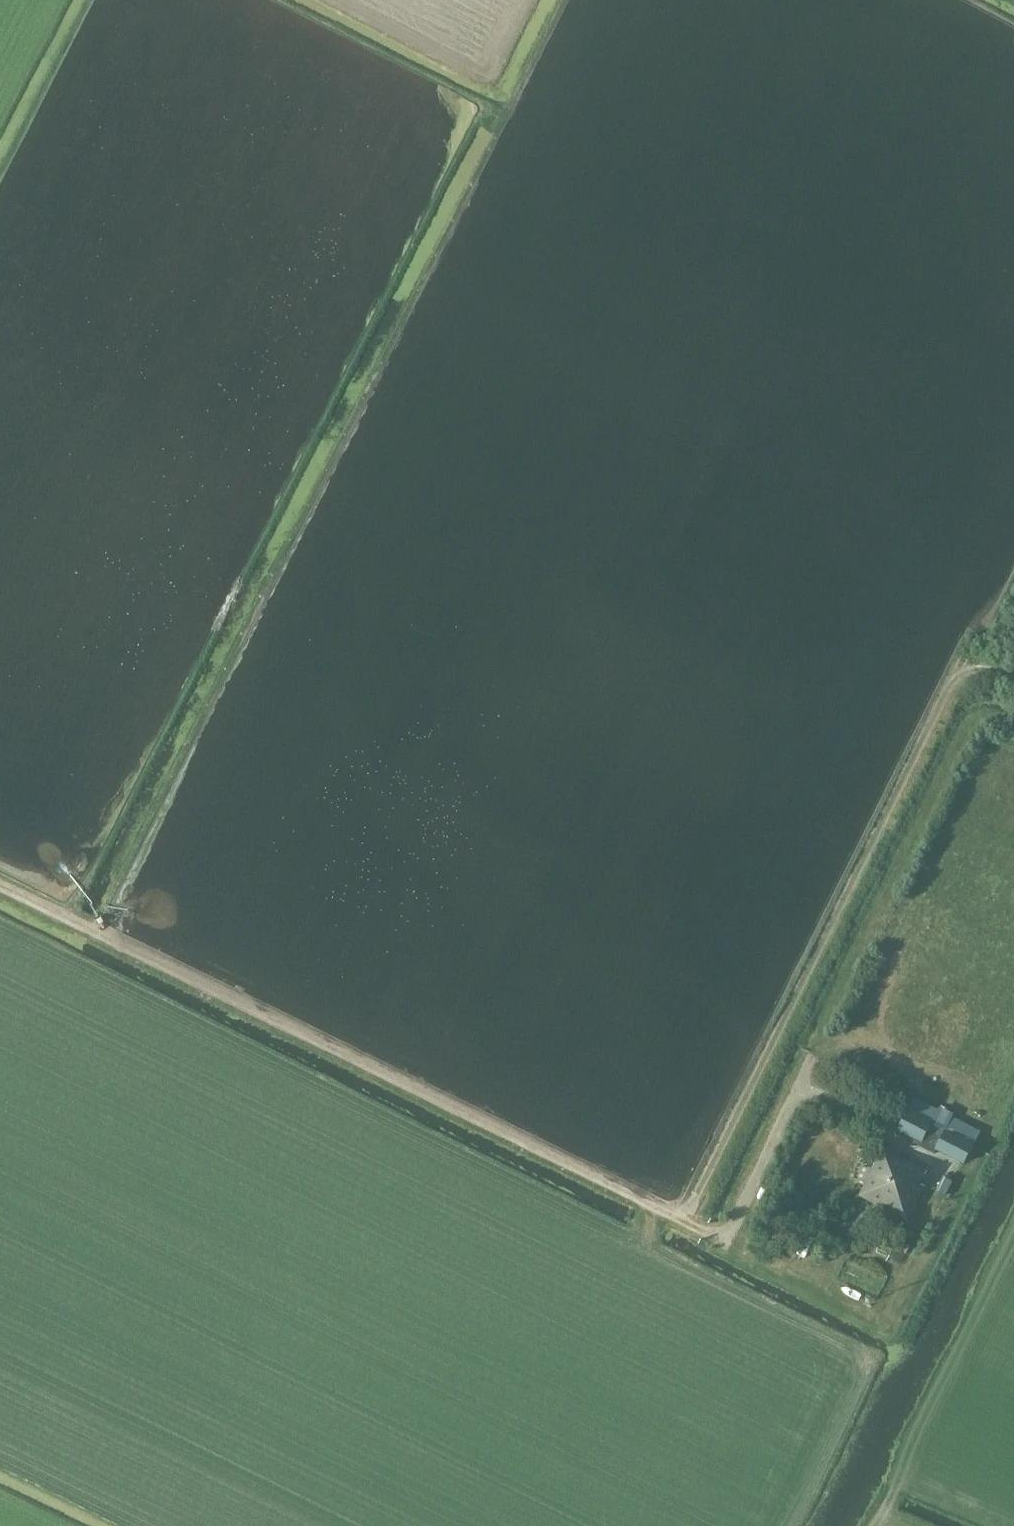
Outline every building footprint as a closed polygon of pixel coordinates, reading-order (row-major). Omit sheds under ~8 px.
[(948,1133),(944,1131),(907,1112),(897,1132),(917,1142),(916,1144),(932,1153),(936,1147),(935,1150),(940,1152),(940,1153),(963,1164),(972,1145),(970,1144),(971,1143),(954,1135),(957,1128),(958,1129),(960,1124),(961,1124),(963,1121),(954,1116),(953,1120),(951,1125),(950,1125),(949,1128),(950,1129),(948,1133)] [(925,1187),(920,1184),(927,1171),(883,1148),(858,1197),(906,1222),(925,1187)]
